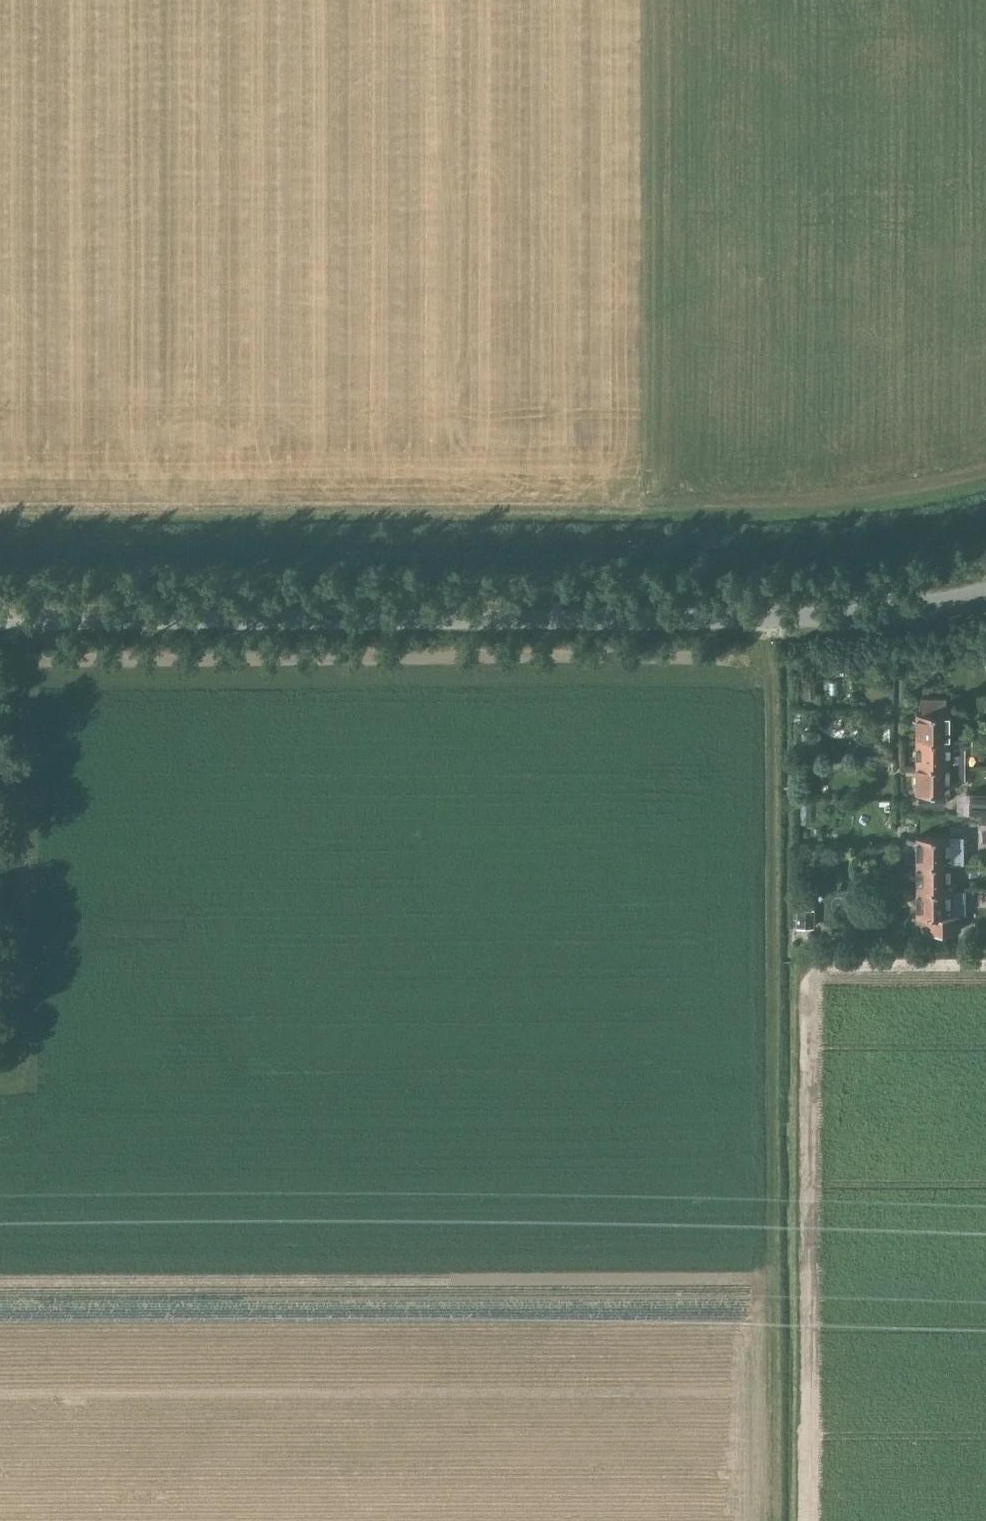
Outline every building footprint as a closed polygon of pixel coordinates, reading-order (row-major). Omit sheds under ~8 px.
[(950,739),(950,713),(947,713),(947,698),(923,698),(923,713),(918,713),(918,739),(950,739)] [(918,765),(965,765),(965,739),(950,739),(918,739),(918,765)] [(965,765),(918,765),(918,792),(920,792),(920,800),(926,807),(943,807),(948,800),(948,792),(950,792),(950,778),(965,778),(965,765)] [(971,812),(985,812),(985,793),(971,793),(971,812)] [(918,863),(950,862),(950,836),(918,836),(918,863)] [(918,889),(951,888),(950,862),(918,863),(918,889)] [(832,878),(822,888),(832,898),(842,888),(832,878)] [(960,914),(951,914),(951,888),(918,889),(918,916),(927,916),(927,931),(960,930),(960,914)]
